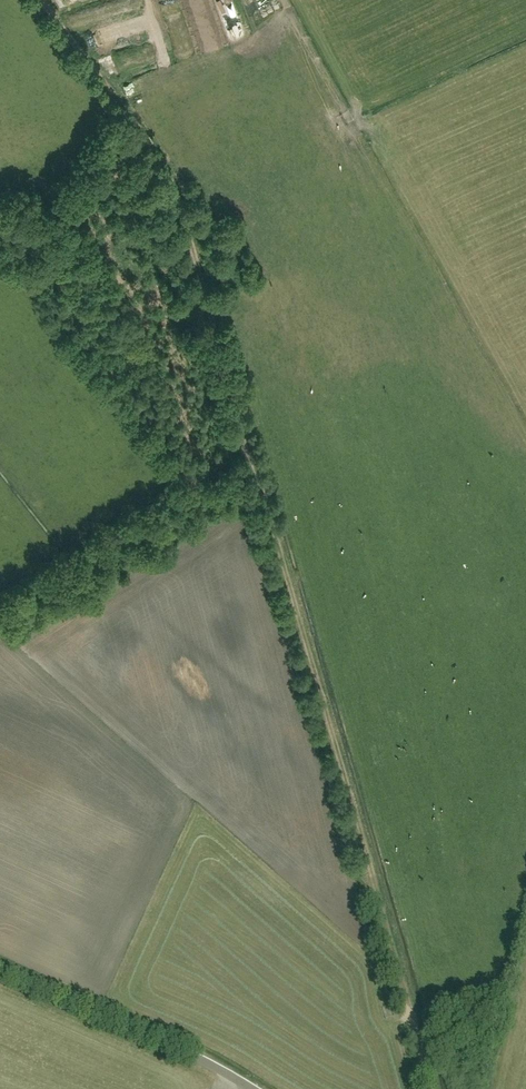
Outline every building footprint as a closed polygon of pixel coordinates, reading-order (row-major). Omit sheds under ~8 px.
[(226,17),(234,41),(248,36),(240,12),(226,17)] [(142,21),(146,33),(156,30),(152,18),(142,21)] [(95,45),(107,38),(101,29),(89,35),(95,45)] [(164,80),(165,91),(174,91),(174,80),(164,80)] [(354,112),(342,117),(346,127),(358,121),(354,112)]
